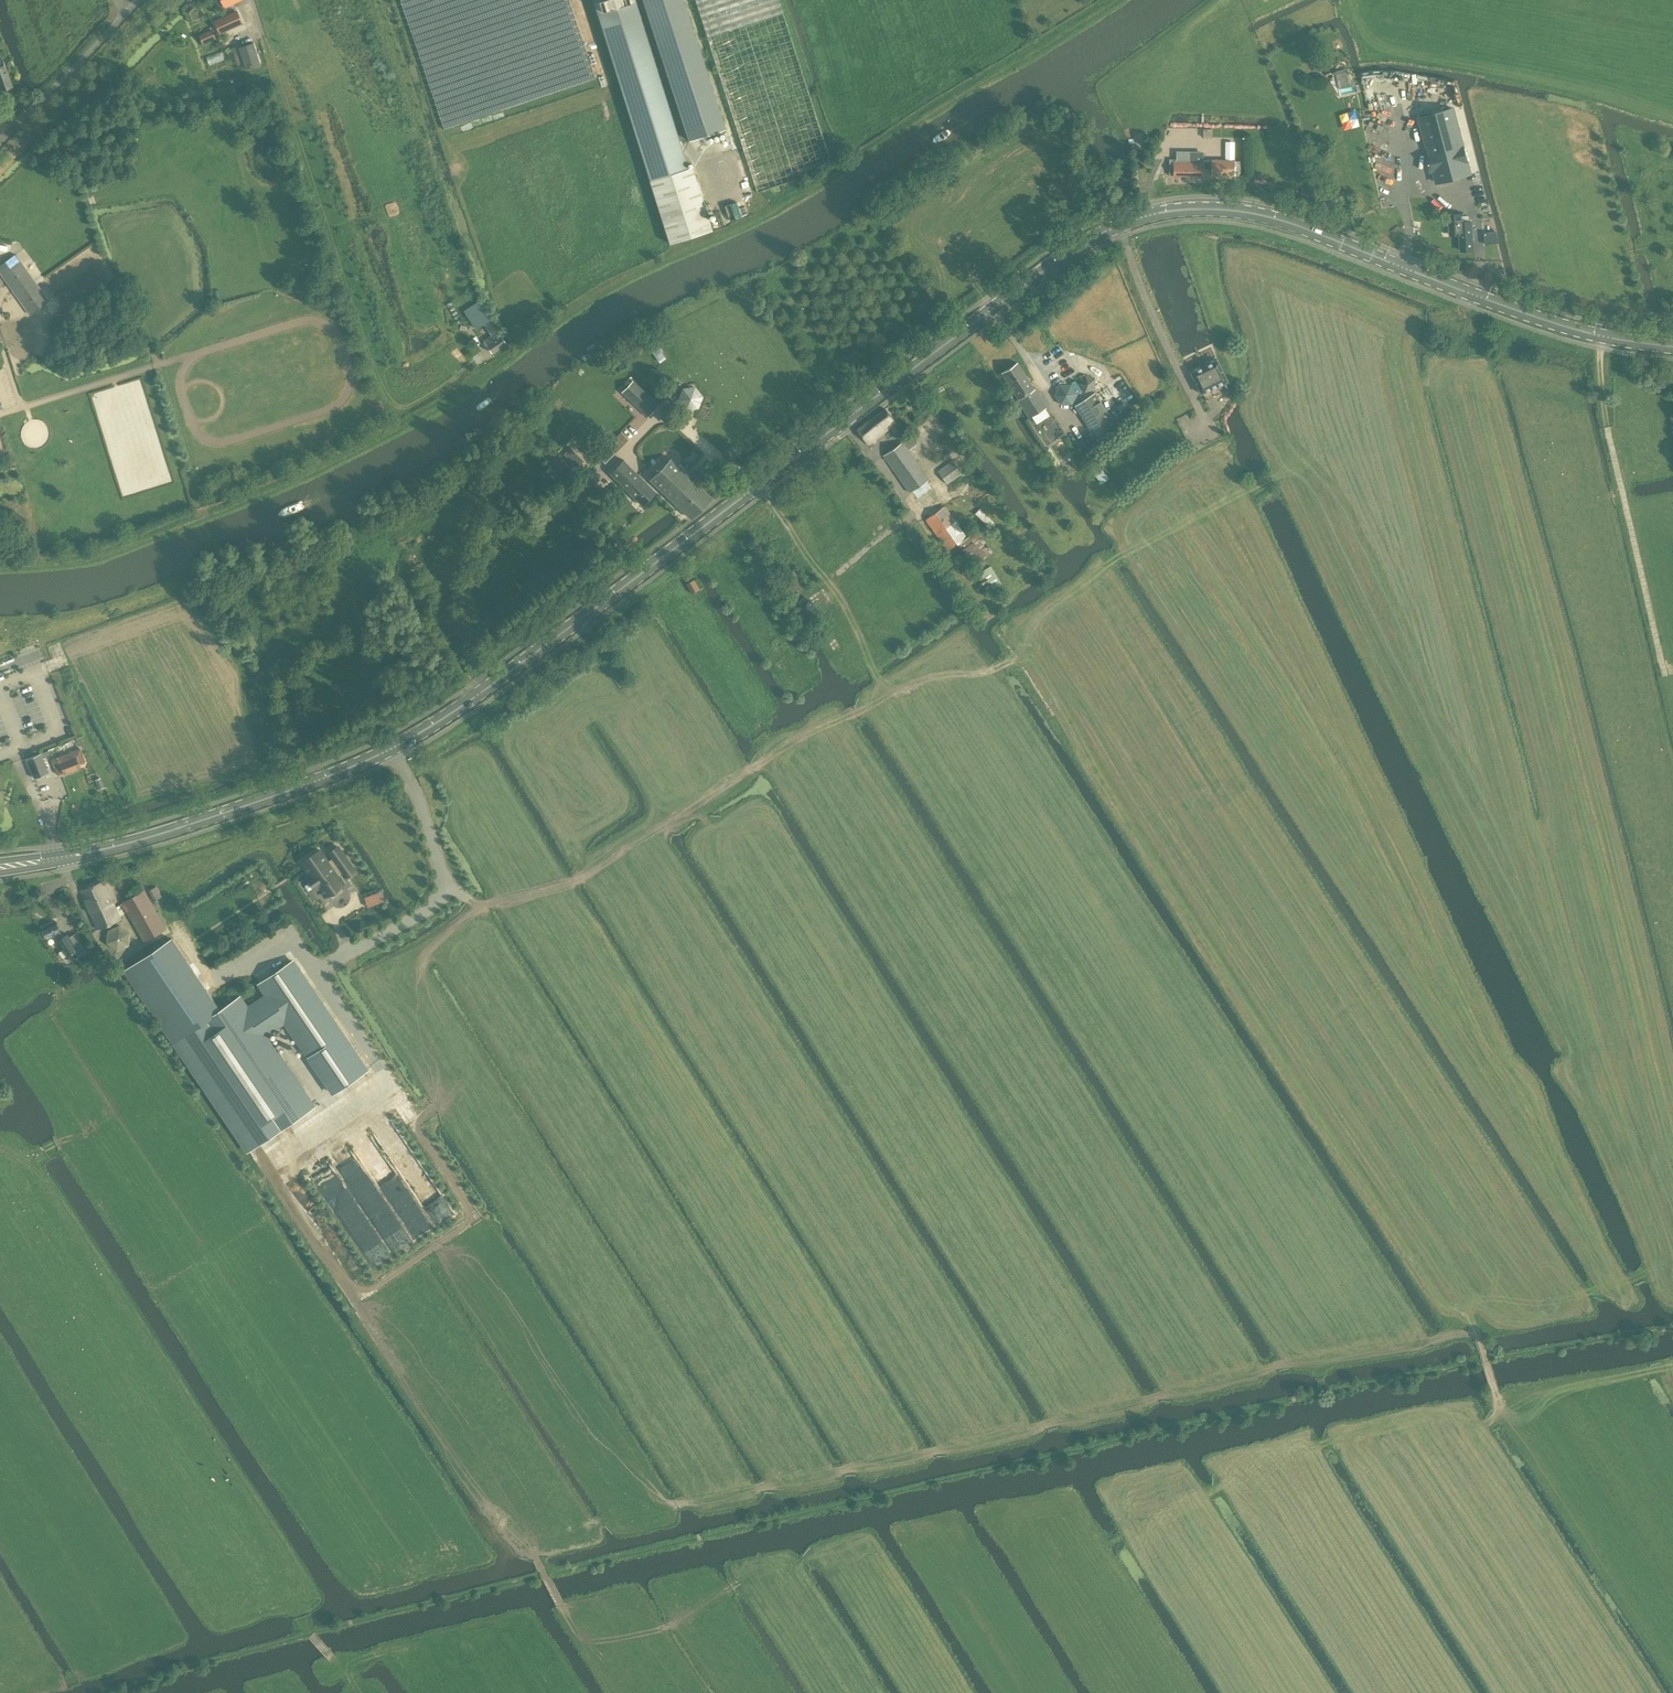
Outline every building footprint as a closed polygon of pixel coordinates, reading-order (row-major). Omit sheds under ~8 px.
[(598,12),(651,180),(650,180),(670,243),(712,230),(692,167),(688,169),(635,0),(634,0),(618,5),(617,0),(594,0),(598,12)] [(684,0),(644,0),(690,139),(726,127),(684,0)] [(757,192),(808,176),(805,169),(831,161),(779,0),(695,0),(757,192)] [(243,24),(237,11),(214,21),(220,34),(243,24)] [(212,31),(199,35),(203,45),(215,39),(212,31)] [(239,48),(246,69),(260,64),(253,43),(239,48)] [(1,91),(13,87),(3,58),(0,58),(0,89),(1,91)] [(1333,80),(1330,81),(1339,96),(1341,96),(1340,88),(1351,86),(1348,69),(1337,71),(1332,72),(1333,80)] [(1436,183),(1471,174),(1453,109),(1419,118),(1436,183)] [(1168,175),(1168,176),(1172,176),(1202,177),(1203,170),(1211,170),(1211,177),(1233,177),(1234,161),(1212,160),(1212,161),(1203,161),(1203,160),(1203,152),(1195,151),(1194,160),(1190,160),(1190,152),(1190,151),(1176,151),(1176,159),(1173,159),(1169,159),(1168,175)] [(1104,195),(1102,190),(1096,194),(1099,198),(1104,195)] [(1455,219),(1456,234),(1461,234),(1461,250),(1473,250),(1472,222),(1470,222),(1469,214),(1462,215),(1462,218),(1455,219)] [(1496,242),(1495,232),(1484,233),(1485,243),(1496,242)] [(30,315),(49,301),(16,254),(0,265),(0,273),(30,315)] [(480,301),(464,311),(476,329),(484,324),(492,335),(484,341),(485,342),(483,343),(485,347),(487,345),(492,352),(506,343),(495,327),(490,320),(491,319),(480,301)] [(1217,360),(1190,372),(1200,394),(1202,393),(1205,401),(1229,390),(1225,382),(1227,381),(1217,360)] [(1019,399),(1031,417),(1047,406),(1035,388),(1035,389),(1018,363),(1002,373),(1018,396),(1015,398),(1017,400),(1019,399)] [(1078,383),(1084,393),(1095,390),(1095,378),(1085,375),(1078,383)] [(1060,385),(1055,395),(1060,404),(1072,404),(1077,394),(1071,384),(1060,385)] [(683,388),(678,399),(686,409),(698,408),(703,396),(695,386),(683,388)] [(1092,395),(1075,406),(1084,419),(1097,439),(1117,426),(1095,393),(1092,395)] [(857,430),(868,444),(896,423),(885,409),(857,430)] [(620,432),(608,444),(616,452),(628,439),(620,432)] [(929,479),(917,461),(908,450),(918,443),(916,441),(917,439),(912,432),(901,440),(903,442),(884,455),(910,492),(929,479)] [(605,462),(616,452),(608,444),(607,445),(597,454),(605,462)] [(652,480),(673,499),(692,479),(672,459),(652,480)] [(938,470),(947,484),(962,473),(953,460),(938,470)] [(656,493),(624,461),(611,474),(643,505),(656,493)] [(692,479),(673,499),(692,518),(712,497),(692,479)] [(944,506),(926,519),(948,551),(958,544),(973,566),(984,558),(993,552),(976,528),(967,534),(969,536),(966,538),(944,506)] [(694,579),(686,584),(691,594),(699,589),(694,579)] [(80,749),(52,759),(58,775),(63,772),(64,774),(81,767),(78,760),(84,758),(80,749)] [(41,753),(26,759),(34,778),(49,773),(41,753)] [(321,849),(300,863),(309,876),(307,877),(315,890),(323,884),(333,898),(343,891),(340,887),(343,885),(337,876),(343,872),(346,877),(354,871),(337,846),(327,853),(331,859),(329,860),(321,849)] [(107,880),(81,891),(97,928),(107,924),(116,920),(122,918),(121,917),(116,907),(113,901),(116,900),(107,880)] [(116,907),(121,917),(128,913),(144,941),(166,929),(144,890),(121,903),(122,903),(116,907)] [(78,955),(86,951),(75,933),(69,937),(67,934),(63,936),(61,932),(56,921),(41,927),(46,938),(54,934),(57,940),(67,956),(76,951),(78,955)] [(107,930),(105,944),(117,952),(129,946),(131,932),(120,924),(107,930)] [(129,981),(171,1042),(217,1011),(176,950),(129,981)] [(241,995),(171,1043),(246,1152),(315,1105),(267,1035),(283,1024),(331,1095),(368,1069),(294,960),(256,985),(263,994),(247,1005),(241,995)] [(13,1141),(9,1146),(18,1153),(22,1148),(13,1141)]
